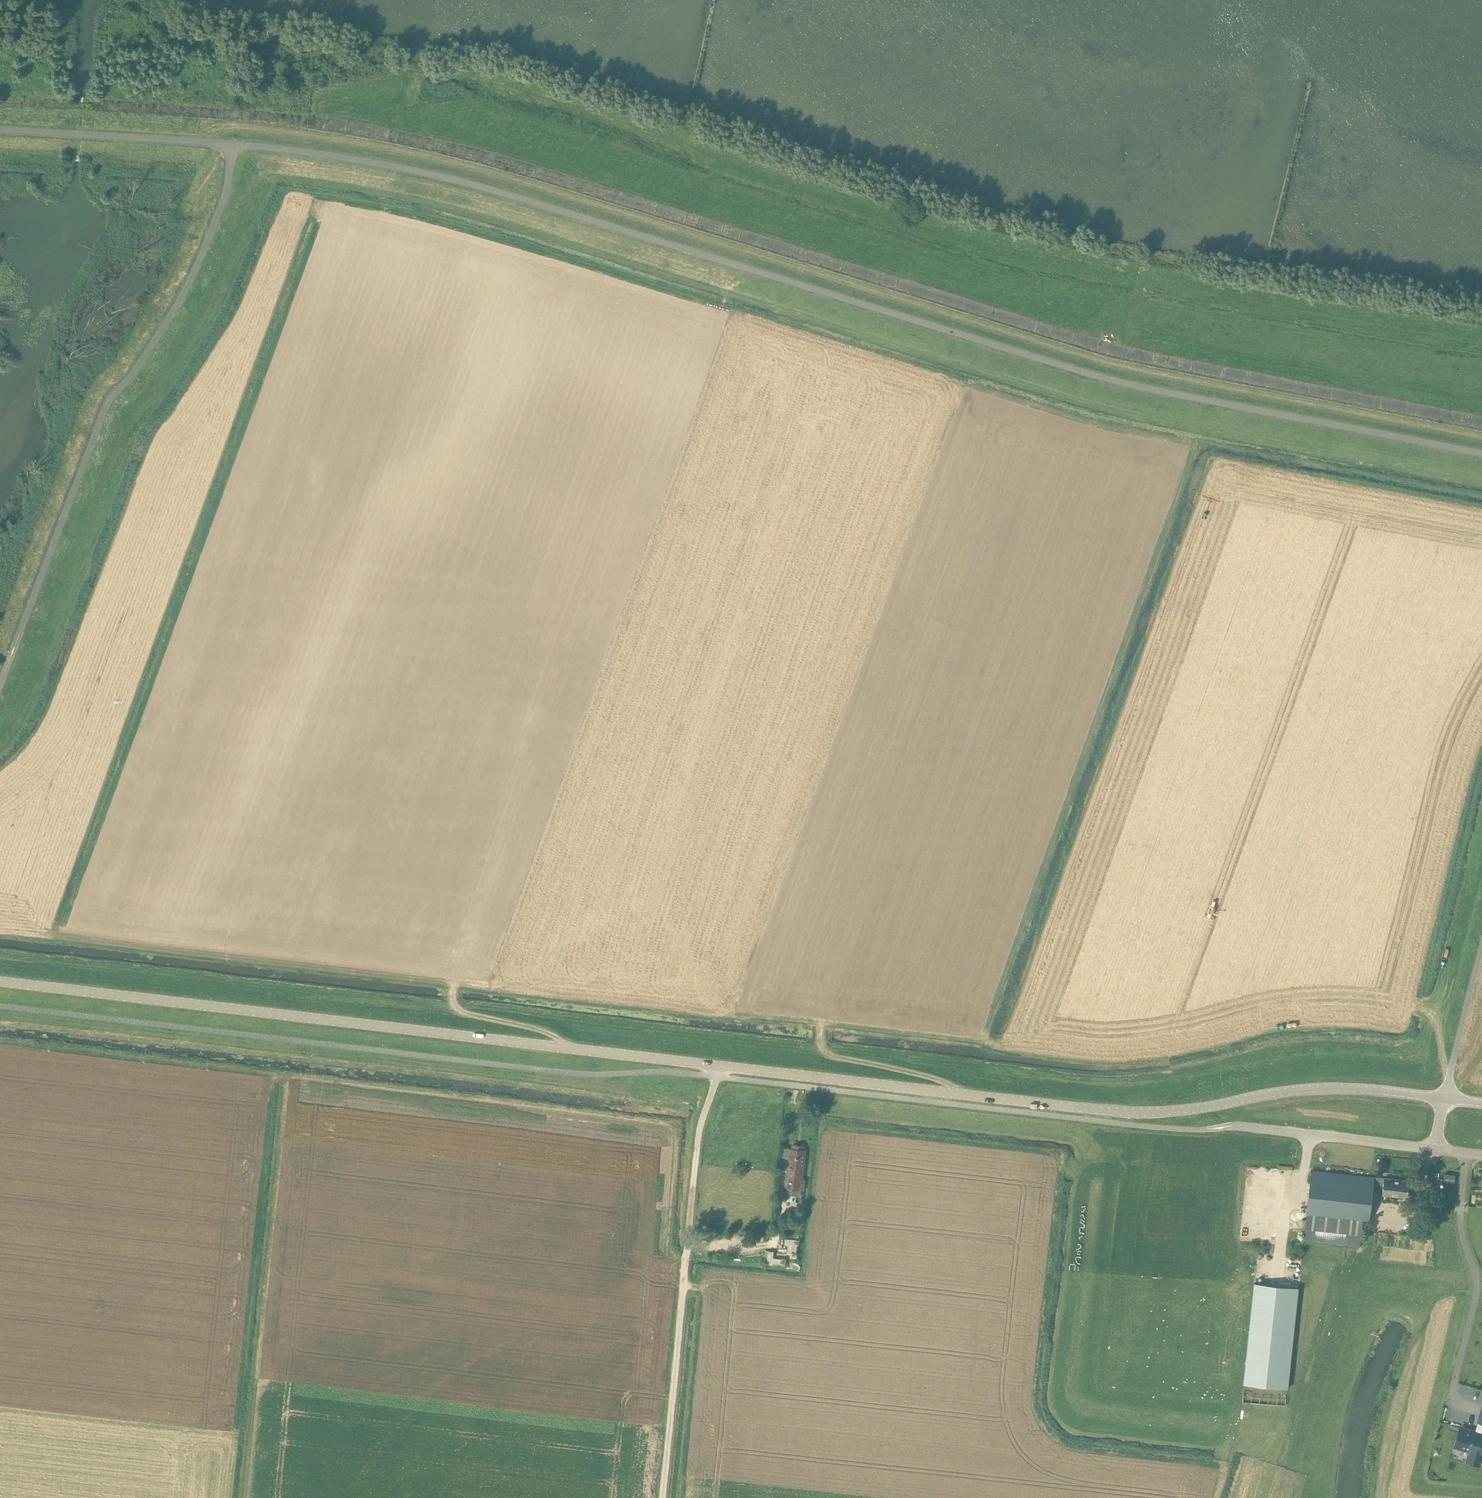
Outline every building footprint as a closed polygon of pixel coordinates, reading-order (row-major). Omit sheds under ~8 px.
[(783,1148),(781,1165),(788,1166),(785,1188),(784,1188),(784,1193),(800,1196),(801,1190),(804,1191),(805,1180),(802,1179),(806,1151),(804,1150),(804,1147),(792,1145),(792,1149),(783,1148)] [(1307,1214),(1304,1240),(1314,1241),(1360,1247),(1360,1244),(1363,1220),(1369,1221),(1372,1193),(1382,1194),(1382,1196),(1391,1197),(1391,1199),(1397,1200),(1397,1198),(1407,1199),(1408,1190),(1410,1181),(1384,1178),(1384,1179),(1374,1178),(1373,1177),(1311,1170),(1310,1180),(1308,1197),(1306,1214),(1307,1214)] [(1444,1174),(1443,1181),(1454,1182),(1455,1175),(1444,1174)] [(786,1238),(785,1244),(792,1245),(791,1251),(790,1258),(796,1258),(797,1245),(799,1245),(799,1240),(786,1238)] [(769,1251),(768,1264),(772,1265),(773,1263),(786,1264),(786,1259),(780,1258),(773,1258),(774,1251),(769,1251)] [(1255,1283),(1245,1384),(1288,1388),(1298,1287),(1255,1283)] [(1455,1447),(1471,1451),(1469,1458),(1479,1461),(1481,1454),(1481,1455),(1481,1410),(1476,1431),(1481,1432),(1479,1440),(1474,1438),(1476,1432),(1460,1427),(1455,1447)]
